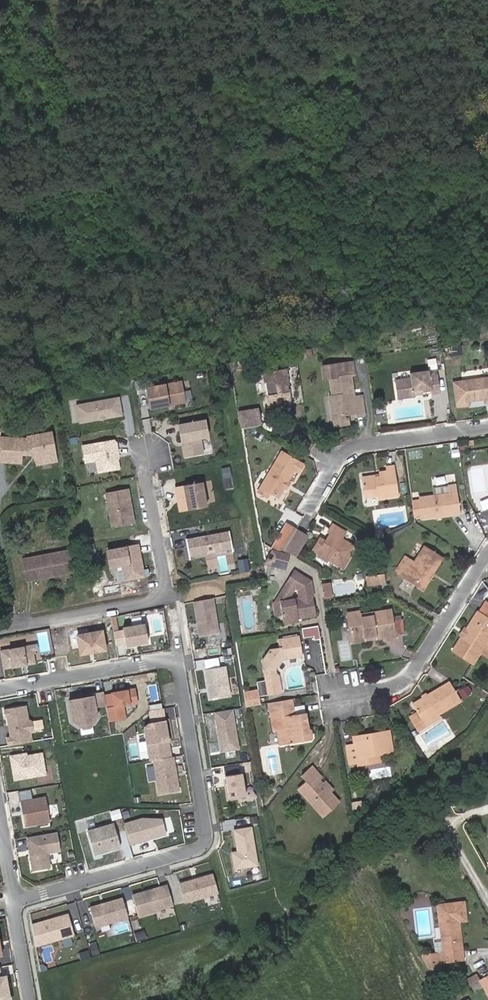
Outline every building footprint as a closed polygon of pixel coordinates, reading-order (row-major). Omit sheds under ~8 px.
[(463,345),(452,347),(453,355),(464,354),(463,345)] [(326,379),(329,397),(329,398),(331,397),(332,404),(334,417),(335,417),(344,415),(353,414),(353,417),(361,415),(358,396),(350,398),(347,376),(351,376),(349,363),(318,367),(320,380),(326,379)] [(283,366),(260,370),(266,403),(286,400),(282,373),(284,373),(283,366)] [(412,376),(402,377),(403,385),(397,385),(399,398),(415,396),(414,393),(414,390),(421,389),(422,391),(432,390),(432,393),(441,392),(438,372),(429,373),(428,369),(411,371),(412,376)] [(486,399),(487,399),(487,379),(455,384),(459,409),(471,407),(470,402),(486,399)] [(176,380),(141,387),(145,407),(180,400),(176,380)] [(113,396),(71,404),(74,422),(117,414),(113,396)] [(346,425),(344,415),(335,417),(334,417),(332,404),(331,397),(329,398),(329,397),(327,398),(331,427),(346,425)] [(249,408),(232,411),(235,428),(252,425),(249,408)] [(200,419),(174,424),(177,440),(179,440),(180,443),(178,444),(180,455),(198,452),(195,437),(203,435),(200,419)] [(0,437),(0,459),(16,460),(17,452),(27,451),(27,449),(30,448),(32,457),(50,454),(45,432),(25,435),(24,437),(14,439),(13,441),(8,442),(8,437),(0,437)] [(94,472),(115,467),(109,439),(77,446),(81,462),(91,460),(94,472)] [(299,465),(279,452),(254,492),(262,497),(266,492),(274,496),(280,487),(282,488),(286,483),(284,481),(290,469),(295,472),(299,465)] [(380,498),(400,495),(396,465),(388,466),(389,471),(381,472),(382,477),(364,479),(366,496),(379,494),(380,498)] [(225,466),(217,468),(219,476),(227,474),(225,466)] [(197,480),(169,486),(171,494),(172,494),(173,500),(172,501),(174,510),(202,505),(197,480)] [(205,480),(207,501),(214,501),(212,480),(205,480)] [(423,502),(415,503),(417,518),(425,517),(425,518),(462,512),(457,484),(435,487),(436,496),(422,498),(423,502)] [(122,488),(100,493),(108,527),(129,522),(128,513),(126,513),(125,508),(126,508),(122,488)] [(276,549),(282,551),(296,529),(285,523),(270,548),(276,549)] [(314,549),(319,553),(331,560),(342,567),(355,545),(342,537),(345,531),(333,523),(329,530),(332,532),(326,540),(320,537),(314,549)] [(225,529),(182,538),(185,555),(203,551),(202,542),(209,541),(210,550),(228,546),(225,529)] [(306,536),(296,529),(282,551),(287,553),(292,554),(294,555),(306,536)] [(140,575),(134,544),(104,550),(107,565),(119,563),(122,578),(140,575)] [(427,545),(421,554),(417,560),(411,556),(409,558),(405,555),(396,568),(399,570),(398,572),(407,578),(410,573),(424,583),(432,569),(435,571),(444,557),(427,545)] [(270,548),(262,561),(272,564),(276,549),(270,548)] [(282,551),(276,549),(272,564),(283,567),(287,553),(282,551)] [(64,551),(25,558),(30,579),(68,572),(64,551)] [(221,572),(230,570),(227,553),(217,555),(221,572)] [(329,563),(331,560),(319,553),(317,556),(329,563)] [(245,569),(243,557),(234,558),(237,571),(245,569)] [(22,580),(30,579),(25,558),(18,559),(22,580)] [(300,614),(300,617),(314,615),(311,596),(308,582),(291,571),(284,582),(273,602),(277,602),(279,616),(280,624),(295,622),(295,615),(300,614)] [(375,575),(368,576),(369,584),(376,583),(375,575)] [(329,585),(322,586),(324,598),(331,597),(329,585)] [(216,633),(210,598),(192,602),(195,623),(197,623),(197,627),(196,627),(198,636),(216,633)] [(272,617),(279,616),(277,602),(273,602),(270,603),(272,617)] [(478,618),(486,623),(487,621),(487,610),(485,608),(478,618)] [(350,625),(352,637),(358,636),(364,635),(364,636),(374,635),(377,635),(377,638),(385,637),(386,642),(395,641),(395,637),(405,635),(402,622),(392,623),(390,611),(360,616),(359,612),(341,614),(343,627),(350,625)] [(478,618),(466,636),(468,638),(464,644),(462,642),(452,657),(473,670),(480,658),(487,663),(487,662),(487,621),(486,623),(478,618)] [(146,643),(142,625),(121,629),(124,647),(146,643)] [(319,639),(318,627),(300,629),(302,638),(312,637),(313,640),(319,639)] [(104,650),(101,632),(76,637),(80,655),(104,650)] [(460,641),(462,642),(464,644),(468,638),(466,636),(464,635),(460,641)] [(273,678),(276,677),(274,670),(282,661),(303,658),(299,637),(283,640),(279,648),(270,650),(262,662),(268,694),(282,692),(280,685),(274,685),(273,678)] [(32,664),(29,652),(34,651),(33,645),(0,651),(0,668),(0,670),(32,664)] [(203,658),(203,666),(225,664),(224,656),(203,658)] [(228,696),(223,667),(204,670),(209,699),(228,696)] [(411,710),(417,719),(422,728),(438,719),(460,705),(449,687),(411,710)] [(132,689),(109,694),(112,708),(104,709),(107,722),(123,719),(121,707),(135,704),(132,689)] [(465,691),(458,696),(462,702),(469,698),(465,691)] [(91,697),(67,702),(71,723),(77,727),(91,724),(95,718),(93,708),(104,706),(101,693),(90,695),(91,697)] [(256,705),(255,696),(242,698),(244,708),(256,705)] [(293,707),(292,699),(268,703),(269,711),(293,707)] [(307,725),(305,714),(295,715),(293,707),(269,711),(273,732),(280,731),(282,745),(291,744),(291,745),(312,742),(310,729),(305,730),(304,725),(307,725)] [(3,740),(5,748),(29,744),(28,736),(31,732),(29,724),(25,721),(23,708),(1,712),(2,720),(4,720),(5,728),(8,728),(8,731),(6,731),(7,739),(3,740)] [(238,750),(231,711),(214,713),(220,753),(238,750)] [(440,723),(438,719),(422,728),(417,719),(410,723),(418,737),(440,723)] [(143,730),(149,762),(152,762),(170,759),(164,723),(148,726),(143,730)] [(366,760),(376,758),(390,756),(386,735),(367,738),(367,741),(351,744),(352,748),(344,750),(347,767),(355,766),(355,769),(367,767),(366,760)] [(8,759),(12,782),(43,776),(39,756),(30,757),(29,759),(26,759),(26,758),(23,759),(23,756),(8,759)] [(178,792),(172,758),(170,759),(152,762),(158,796),(178,792)] [(377,766),(376,758),(366,760),(367,767),(377,766)] [(314,776),(316,774),(310,768),(301,778),(307,784),(299,791),(322,817),(338,802),(329,793),(332,790),(328,786),(325,789),(314,776)] [(245,797),(241,775),(225,778),(228,800),(245,797)] [(28,792),(16,794),(22,829),(48,824),(43,799),(30,801),(28,792)] [(123,827),(129,847),(165,836),(161,822),(140,821),(123,827)] [(112,826),(86,834),(93,857),(119,849),(112,826)] [(249,828),(231,831),(234,853),(235,856),(229,857),(232,871),(256,867),(249,828)] [(55,835),(24,840),(30,874),(48,870),(45,856),(58,853),(55,835)] [(218,896),(212,877),(179,887),(184,906),(218,896)] [(137,918),(172,908),(166,888),(159,890),(160,892),(151,894),(150,892),(131,898),(137,918)] [(127,920),(121,901),(89,910),(94,930),(127,920)] [(440,958),(442,967),(455,965),(454,956),(463,955),(458,925),(465,924),(462,907),(437,910),(444,957),(440,958)] [(66,918),(30,929),(34,949),(72,938),(66,918)] [(464,964),(463,955),(454,956),(455,965),(464,964)] [(442,967),(440,958),(429,960),(430,969),(442,967)] [(430,969),(429,960),(422,961),(432,979),(443,977),(442,967),(430,969)]
